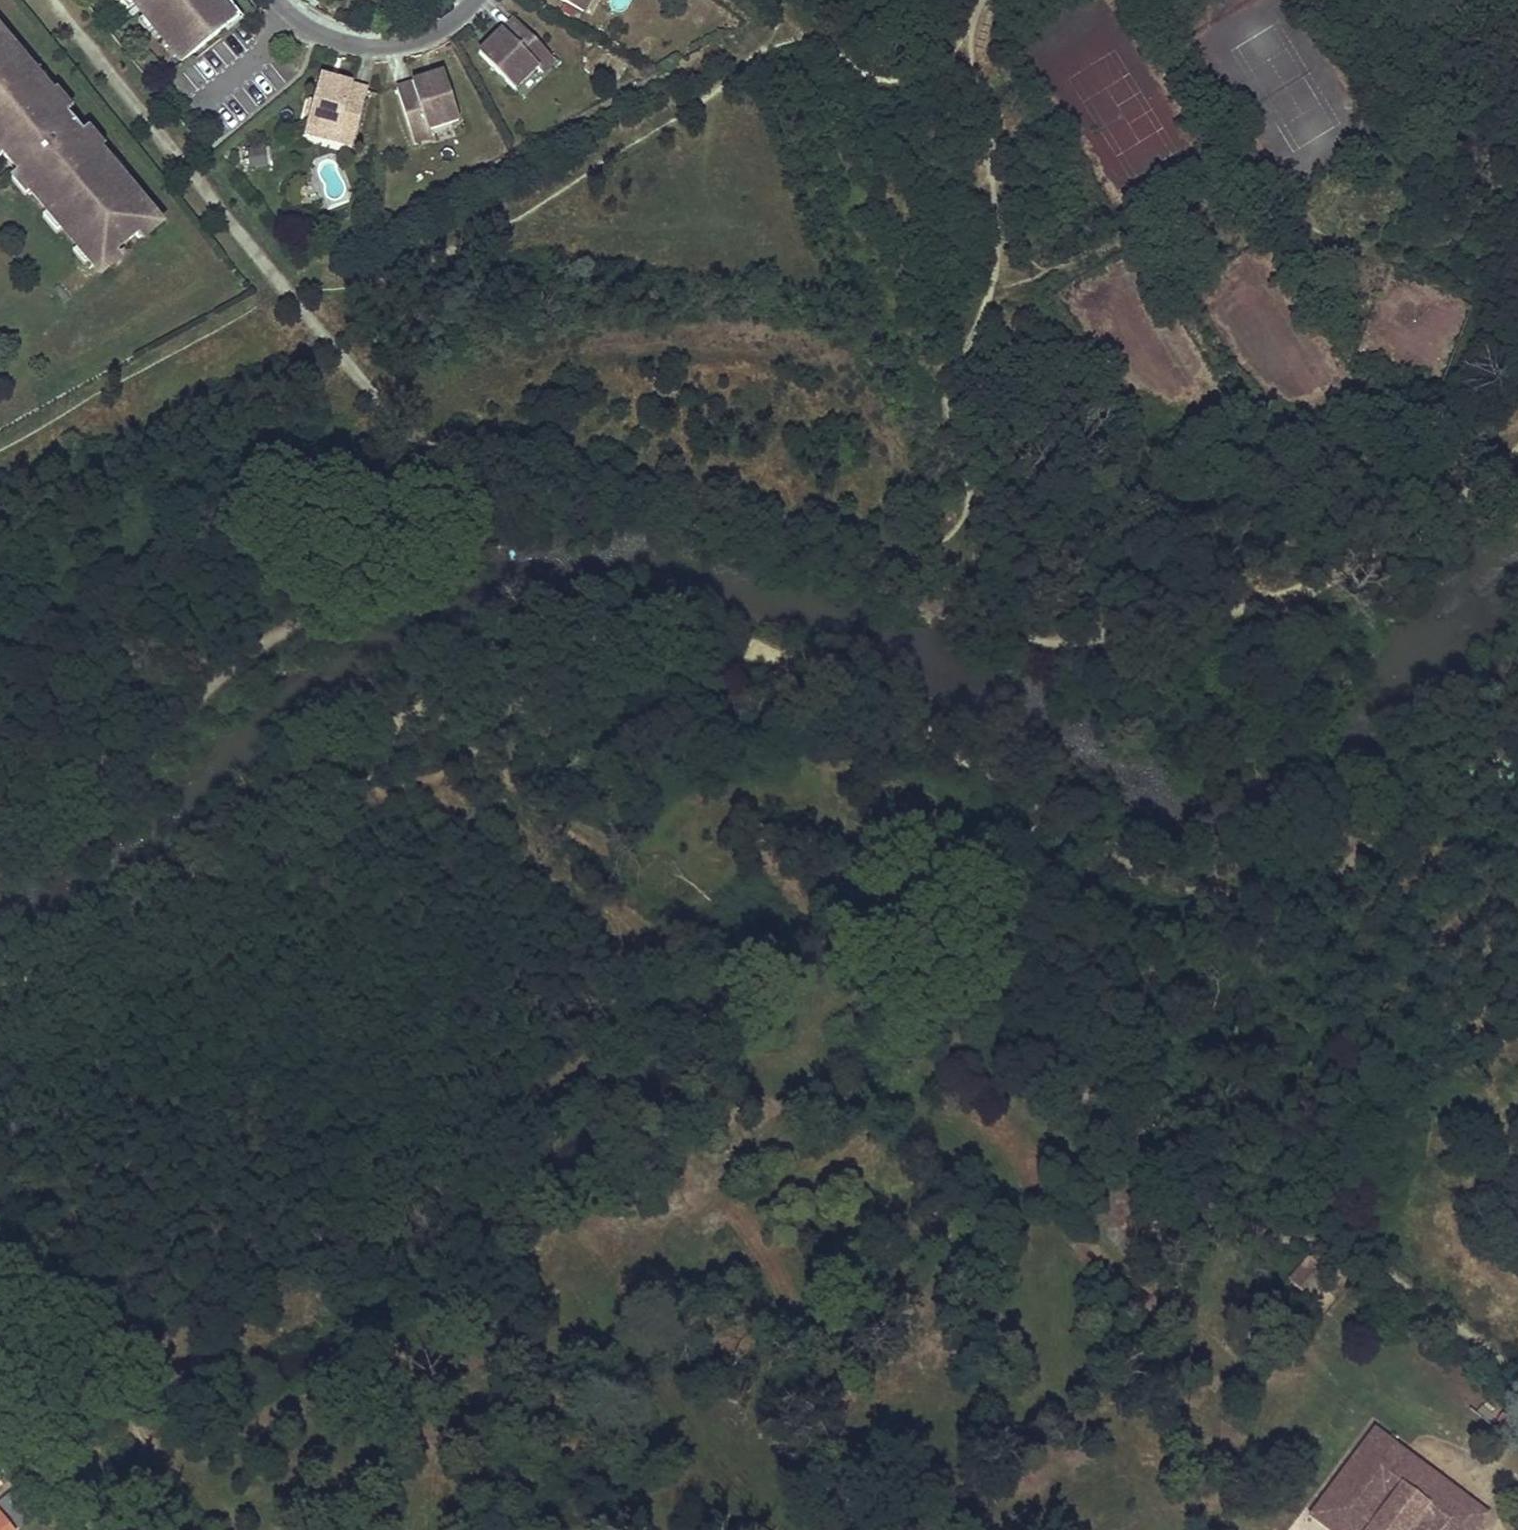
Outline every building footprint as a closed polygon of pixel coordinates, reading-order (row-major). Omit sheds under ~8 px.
[(136,4),(134,5),(181,63),(231,24),(212,1),(213,0),(133,0),(136,4)] [(583,12),(590,0),(562,0),(583,12)] [(554,62),(514,20),(478,55),(513,91),(536,69),(541,74),(554,62)] [(6,159),(10,157),(16,164),(12,167),(24,181),(21,183),(54,221),(56,219),(63,227),(60,229),(61,230),(63,228),(82,250),(85,247),(93,255),(87,260),(98,274),(118,258),(114,253),(134,236),(138,241),(157,224),(146,211),(140,216),(133,207),(136,204),(118,182),(120,180),(117,182),(111,175),(114,173),(92,146),(94,144),(84,132),(82,135),(66,116),(69,113),(59,102),(57,104),(34,78),(32,80),(27,74),(29,72),(12,52),(10,54),(4,47),(6,45),(0,37),(0,152),(6,159)] [(458,123),(444,74),(397,89),(413,144),(430,139),(428,131),(458,123)] [(366,91),(318,77),(304,125),(335,134),(332,141),(349,146),(366,91)] [(250,170),(268,165),(263,146),(245,150),(250,170)] [(10,157),(6,159),(12,167),(16,164),(10,157)] [(1307,1259),(1288,1281),(1308,1299),(1327,1279),(1371,1313),(1384,1297),(1328,1257),(1307,1259)] [(1485,1513),(1375,1430),(1358,1452),(1360,1454),(1315,1514),(1337,1529),(1472,1529),(1485,1513)] [(0,1516),(0,1529),(11,1529),(0,1516)]
